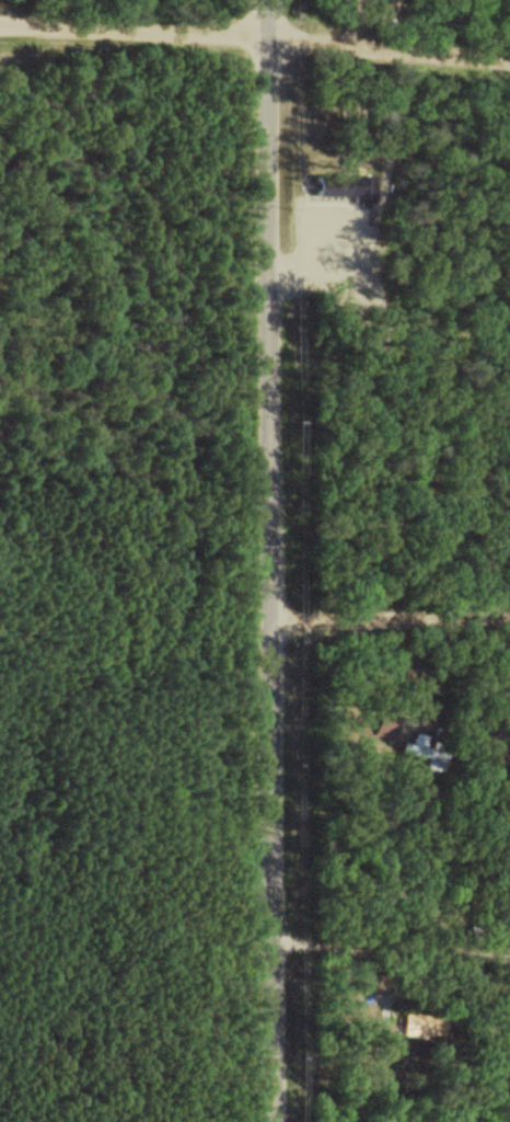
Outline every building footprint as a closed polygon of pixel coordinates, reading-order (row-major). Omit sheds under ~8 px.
[(427,743),(429,735),(417,732),(414,742),(404,740),(402,752),(446,761),(448,748),(427,743)] [(487,920),(471,920),(471,941),(487,941),(487,920)] [(377,1043),(394,1043),(394,1024),(377,1024),(377,1043)]
